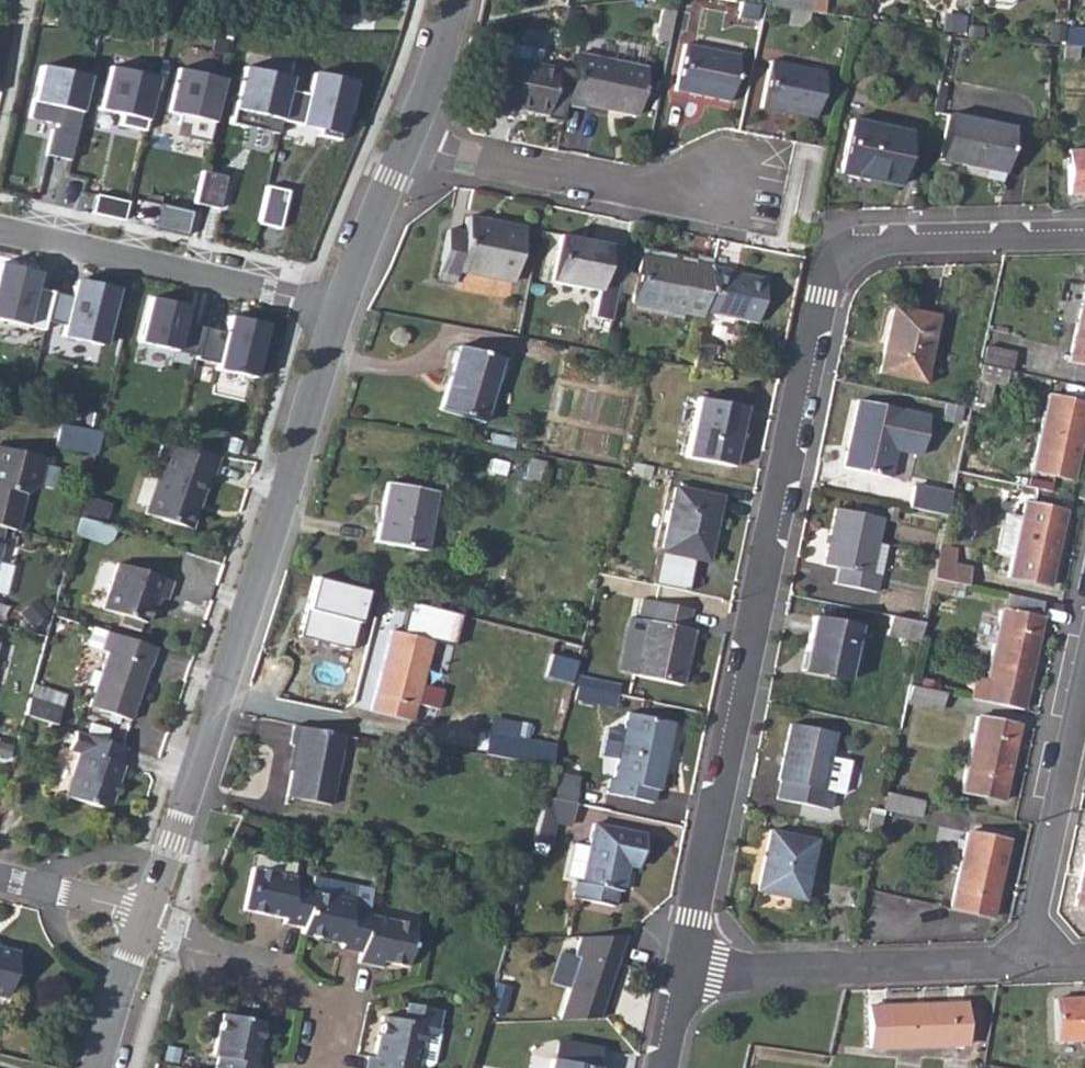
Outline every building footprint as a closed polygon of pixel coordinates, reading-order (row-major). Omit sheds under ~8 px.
[(763,11),(785,14),(802,16),(804,1),(799,0),(764,0),(763,11)] [(665,2),(662,16),(670,18),(673,1),(665,2)] [(756,10),(737,7),(735,22),(754,24),(756,10)] [(802,16),(785,14),(783,27),(801,30),(803,16),(802,16)] [(659,15),(654,45),(664,47),(670,18),(662,16),(659,15)] [(684,44),(675,89),(730,99),(739,54),(684,44)] [(501,46),(488,111),(509,115),(510,109),(544,115),(553,70),(535,67),(538,53),(501,46)] [(573,55),(563,105),(580,108),(581,105),(634,114),(643,68),(573,55)] [(771,60),(761,105),(818,117),(827,72),(771,60)] [(155,77),(105,66),(95,109),(118,114),(116,127),(143,134),(155,77)] [(87,79),(40,68),(30,116),(58,122),(56,131),(51,130),(45,154),(69,159),(87,79)] [(288,91),(290,80),(239,68),(229,111),(280,123),(281,119),(288,91)] [(221,79),(173,69),(164,113),(179,116),(176,134),(209,140),(221,79)] [(357,86),(311,75),(306,95),(288,91),(281,119),(338,132),(342,113),(350,115),(357,86)] [(946,115),(937,160),(1001,173),(1011,128),(946,115)] [(849,118),(836,172),(894,185),(907,131),(849,118)] [(1069,151),(1070,191),(1084,191),(1084,151),(1069,151)] [(220,204),(224,172),(202,169),(198,201),(220,204)] [(161,203),(157,226),(189,231),(193,208),(161,203)] [(447,231),(437,280),(456,283),(458,272),(513,281),(523,229),(468,218),(464,234),(447,231)] [(610,319),(625,248),(559,235),(550,281),(598,290),(592,316),(610,319)] [(633,302),(704,316),(705,313),(713,266),(696,262),(695,267),(676,262),(643,255),(639,275),(634,296),(633,302)] [(0,265),(0,322),(43,330),(51,292),(33,288),(36,273),(0,265)] [(713,266),(705,313),(758,323),(766,280),(730,273),(731,270),(713,266)] [(639,275),(621,271),(616,292),(634,296),(639,275)] [(117,291),(74,281),(61,338),(103,348),(117,291)] [(1069,361),(1084,365),(1084,290),(1069,361)] [(135,344),(197,357),(203,328),(181,324),(185,305),(145,297),(135,344)] [(889,310),(875,369),(921,378),(934,319),(889,310)] [(203,328),(197,357),(218,362),(216,371),(252,379),(264,324),(228,316),(225,332),(203,328)] [(435,408),(469,418),(485,354),(455,345),(435,408)] [(983,347),(980,362),(1007,369),(1010,353),(983,347)] [(485,354),(469,418),(479,422),(499,359),(485,354)] [(977,364),(974,379),(1000,385),(1003,370),(977,364)] [(697,397),(686,454),(732,463),(743,406),(697,397)] [(1030,469),(1069,478),(1084,408),(1084,406),(1046,397),(1030,469)] [(857,399),(843,466),(887,475),(893,447),(919,452),(926,413),(857,399)] [(101,428),(59,420),(55,442),(95,449),(101,428)] [(219,450),(161,439),(157,453),(164,455),(147,509),(191,523),(208,471),(212,472),(219,450)] [(12,527),(19,492),(34,483),(40,455),(0,446),(0,524),(12,527)] [(526,456),(522,476),(536,479),(539,459),(526,456)] [(380,481),(369,540),(417,549),(426,489),(380,481)] [(914,482),(910,504),(945,511),(950,490),(914,482)] [(675,485),(656,581),(689,588),(697,557),(708,559),(721,494),(675,485)] [(1011,560),(1007,575),(1046,583),(1062,510),(1023,502),(1019,522),(1003,519),(995,556),(1011,560)] [(880,573),(870,571),(875,543),(881,514),(836,505),(824,561),(840,564),(835,583),(877,591),(880,573)] [(114,523),(78,512),(74,528),(104,538),(110,534),(114,523)] [(875,543),(870,571),(880,573),(886,545),(875,543)] [(938,544),(931,578),(953,583),(968,586),(972,569),(953,565),(956,548),(938,544)] [(116,560),(102,606),(144,619),(154,591),(165,595),(171,577),(116,560)] [(373,589),(313,576),(300,634),(355,647),(361,619),(366,620),(373,589)] [(931,578),(928,590),(950,595),(953,583),(931,578)] [(630,615),(620,669),(681,682),(692,629),(684,627),(689,606),(655,599),(651,620),(630,615)] [(394,630),(374,713),(416,722),(420,704),(441,709),(446,690),(424,685),(435,640),(458,645),(466,615),(415,603),(408,632),(394,630)] [(1000,607),(983,684),(1022,692),(1039,616),(1000,607)] [(891,612),(887,630),(918,637),(923,619),(891,612)] [(815,615),(803,670),(847,679),(858,624),(815,615)] [(155,644),(105,629),(99,647),(107,650),(89,704),(130,716),(147,662),(150,663),(155,644)] [(36,682),(26,711),(57,721),(67,693),(36,682)] [(908,684),(904,701),(937,709),(941,692),(908,684)] [(617,779),(615,793),(659,803),(662,789),(666,789),(681,722),(636,712),(622,780),(617,779)] [(976,717),(959,790),(998,799),(1014,725),(976,717)] [(835,729),(790,720),(778,776),(781,777),(777,795),(828,806),(832,787),(824,785),(835,729)] [(342,731),(290,722),(287,740),(294,742),(284,795),(329,803),(342,731)] [(126,745),(75,729),(69,748),(75,750),(61,791),(101,804),(112,800),(114,794),(117,782),(123,762),(121,761),(126,745)] [(482,736),(478,754),(549,767),(553,749),(482,736)] [(576,776),(558,774),(556,796),(574,798),(576,776)] [(117,782),(114,794),(121,796),(124,784),(117,782)] [(885,791),(881,806),(919,813),(923,799),(885,791)] [(543,794),(537,815),(552,818),(569,823),(574,801),(543,794)] [(537,815),(532,840),(546,843),(552,818),(537,815)] [(577,876),(573,896),(613,904),(615,889),(622,890),(628,864),(638,866),(645,832),(594,821),(583,877),(577,876)] [(770,828),(758,887),(804,897),(815,837),(770,828)] [(965,833),(948,909),(988,917),(1006,841),(965,833)] [(1074,903),(1084,906),(1084,855),(1074,903)] [(282,929),(301,932),(310,891),(311,886),(291,882),(292,877),(253,869),(243,914),(283,922),(282,929)] [(311,886),(310,891),(349,900),(351,889),(312,881),(311,886)] [(301,932),(301,937),(341,945),(340,950),(359,954),(368,913),(371,893),(351,889),(349,900),(310,891),(301,932)] [(359,954),(358,961),(380,965),(382,959),(407,964),(416,922),(368,913),(359,954)] [(626,932),(579,934),(573,952),(579,954),(559,1020),(599,1019),(626,932)] [(7,951),(2,970),(5,976),(11,952),(7,951)] [(1055,999),(1057,1039),(1084,1038),(1084,998),(1055,999)] [(364,1067),(415,1067),(424,1023),(437,1025),(440,1008),(407,1000),(402,1018),(382,1014),(373,1054),(368,1053),(364,1067)] [(963,1001),(869,1004),(870,1045),(964,1042),(963,1001)] [(214,1067),(258,1067),(259,1065),(251,1063),(260,1020),(218,1013),(208,1054),(216,1056),(214,1067)] [(530,1067),(547,1067),(552,1040),(535,1038),(530,1067)] [(552,1067),(599,1067),(599,1066),(554,1056),(552,1067)]
